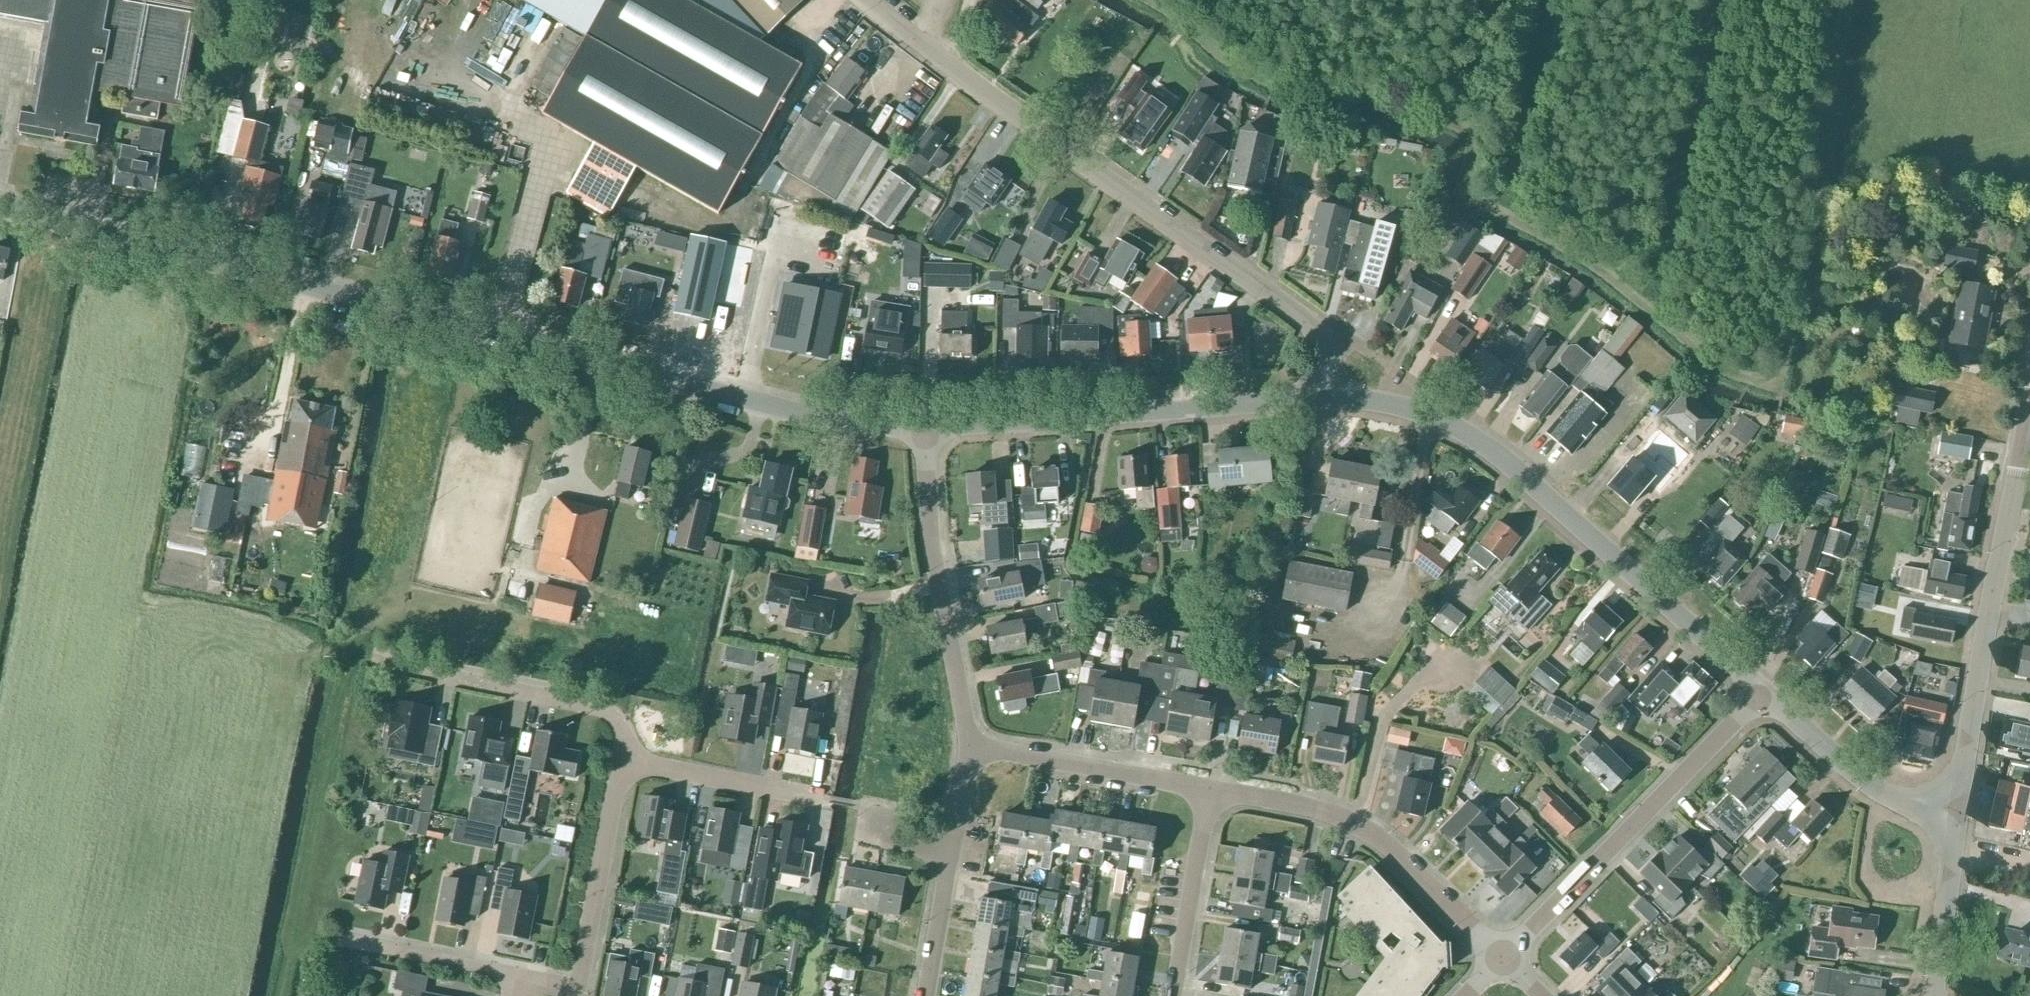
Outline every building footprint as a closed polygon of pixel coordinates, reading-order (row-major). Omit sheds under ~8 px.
[(47,23),(31,110),(25,109),(21,133),(96,146),(101,122),(95,121),(100,93),(125,98),(122,115),(158,121),(161,104),(183,108),(203,0),(0,0),(0,15),(47,23)] [(587,38),(609,0),(520,0),(587,38)] [(544,117),(595,145),(569,192),(607,216),(636,166),(718,213),(801,66),(757,42),(802,0),(610,0),(544,117)] [(1037,19),(1014,0),(998,0),(982,19),(1016,46),(1037,19)] [(1046,0),(1025,0),(1038,10),(1046,0)] [(549,98),(582,39),(564,29),(531,88),(549,98)] [(846,101),(866,75),(846,60),(826,86),(824,84),(810,102),(773,166),(786,174),(781,184),(766,180),(763,189),(776,193),(775,194),(790,202),(791,201),(794,203),(795,200),(803,205),(803,204),(806,206),(807,205),(813,209),(814,207),(819,211),(820,210),(824,212),(824,211),(827,213),(828,212),(851,221),(892,153),(871,141),(872,140),(826,113),(839,96),(846,101)] [(1171,114),(1140,91),(1147,83),(1135,75),(1119,97),(1130,105),(1137,110),(1119,134),(1143,152),(1161,128),(1160,128),(1171,114)] [(1224,151),(1228,134),(1215,124),(1218,120),(1210,115),(1217,105),(1199,93),(1174,132),(1177,134),(1174,138),(1186,147),(1189,142),(1192,144),(1195,140),(1202,144),(1183,173),(1191,178),(1192,181),(1197,184),(1200,184),(1203,186),(1225,152),(1224,151)] [(293,99),(289,115),(301,117),(304,101),(293,99)] [(1287,138),(1291,122),(1275,116),(1274,122),(1283,137),(1287,138)] [(274,207),(281,178),(257,171),(269,128),(244,121),(234,158),(249,162),(242,186),(251,188),(243,220),(262,225),(267,205),(274,207)] [(353,131),(320,124),(316,149),(348,156),(353,131)] [(1274,196),(1284,150),(1272,147),(1274,139),(1268,129),(1250,125),(1241,131),(1228,188),(1261,195),(1261,193),(1274,196)] [(939,170),(948,157),(938,149),(947,136),(933,126),(914,152),(915,152),(907,164),(924,177),(933,165),(939,170)] [(158,168),(165,132),(141,128),(137,149),(123,146),(120,161),(115,185),(155,193),(159,168),(158,168)] [(363,162),(367,139),(357,137),(354,161),(363,162)] [(1425,147),(1422,160),(1430,162),(1433,149),(1425,147)] [(348,177),(351,167),(326,160),(323,170),(348,177)] [(1012,181),(986,163),(966,191),(974,196),(969,204),(980,211),(985,204),(993,209),(1012,181)] [(382,248),(392,209),(379,206),(384,190),(371,186),(375,171),(351,165),(341,203),(363,209),(353,249),(374,255),(376,246),(382,248)] [(888,229),(915,190),(889,172),(862,210),(888,229)] [(328,203),(332,187),(313,182),(307,204),(305,203),(297,234),(321,240),(329,210),(321,207),(323,201),(328,203)] [(483,224),(490,196),(474,192),(467,219),(483,224)] [(1289,241),(1297,203),(1281,200),(1273,238),(1289,241)] [(1061,245),(1072,225),(1061,219),(1066,210),(1049,201),(1034,229),(1034,230),(1023,251),(1024,251),(1021,256),(1036,264),(1038,259),(1042,261),(1053,240),(1061,245)] [(1334,274),(1350,212),(1319,204),(1308,245),(1318,248),(1313,268),(1334,274)] [(942,246),(961,220),(949,211),(930,237),(942,246)] [(1405,212),(1403,222),(1415,224),(1417,214),(1405,212)] [(425,219),(412,216),(410,224),(422,227),(425,219)] [(454,241),(458,225),(442,221),(438,237),(437,237),(428,270),(454,277),(463,243),(454,241)] [(1375,229),(1362,225),(1351,222),(1344,245),(1354,248),(1341,291),(1375,301),(1395,228),(1377,222),(1375,229)] [(1463,267),(1484,236),(1463,222),(1451,240),(1454,242),(1445,256),(1463,267)] [(870,228),(867,236),(893,245),(895,236),(870,228)] [(1469,301),(1508,243),(1488,232),(1462,270),(1464,271),(1451,290),(1469,301)] [(684,253),(688,239),(671,235),(668,249),(684,253)] [(987,261),(995,246),(974,235),(964,254),(987,261)] [(603,262),(608,241),(595,237),(590,259),(603,262)] [(692,237),(675,314),(710,321),(726,244),(692,237)] [(905,239),(905,256),(921,257),(922,245),(905,239)] [(1007,270),(1019,248),(1006,241),(995,264),(1007,270)] [(1143,256),(1117,241),(1104,263),(1088,253),(1073,279),(1091,290),(1095,283),(1105,289),(1112,275),(1127,284),(1143,256)] [(10,246),(0,244),(0,280),(3,281),(6,269),(10,246)] [(1974,274),(1979,252),(1949,246),(1944,268),(1974,274)] [(583,255),(567,251),(554,301),(578,308),(587,276),(578,273),(583,255)] [(886,289),(891,258),(868,254),(859,311),(871,313),(865,349),(902,355),(909,309),(882,304),(884,289),(886,289)] [(925,265),(924,287),(970,289),(971,266),(925,265)] [(645,327),(654,295),(646,293),(652,270),(634,266),(628,289),(634,290),(626,322),(645,327)] [(1156,266),(1132,300),(1131,301),(1151,316),(1154,312),(1165,320),(1186,290),(1175,283),(1177,280),(1156,266)] [(1003,293),(1004,273),(990,272),(990,292),(1003,293)] [(1426,318),(1441,290),(1408,272),(1399,289),(1402,290),(1384,322),(1402,331),(1413,311),(1426,318)] [(1217,295),(1224,284),(1217,279),(1210,290),(1217,295)] [(1982,350),(1994,291),(1962,284),(1950,343),(1982,350)] [(827,359),(840,297),(786,285),(773,347),(827,359)] [(1131,301),(1132,300),(1121,293),(1112,308),(1123,314),(1131,301)] [(1046,359),(1047,329),(1041,329),(1041,314),(1018,313),(1018,301),(1004,301),(1004,329),(1018,329),(1017,358),(1046,359)] [(1112,351),(1113,310),(1078,308),(1078,328),(1063,328),(1062,359),(1097,360),(1097,351),(1112,351)] [(1209,320),(1211,352),(1214,351),(1215,354),(1226,353),(1226,350),(1233,350),(1230,318),(1227,318),(1227,309),(1211,311),(1209,314),(1209,320)] [(967,334),(967,311),(942,310),(941,333),(940,357),(974,358),(974,334),(967,334)] [(1190,353),(1211,352),(1209,320),(1209,314),(1211,311),(1198,312),(1194,316),(1195,321),(1187,321),(1190,353)] [(1521,367),(1544,333),(1542,332),(1550,318),(1539,312),(1531,325),(1534,327),(1516,354),(1501,343),(1494,352),(1495,353),(1491,357),(1482,351),(1465,377),(1486,390),(1503,365),(1502,365),(1505,360),(1510,363),(1511,361),(1521,367)] [(1605,348),(1621,359),(1643,325),(1627,315),(1605,348)] [(1136,316),(1118,318),(1121,358),(1150,356),(1147,323),(1137,323),(1136,316)] [(1491,326),(1483,320),(1474,334),(1483,340),(1491,326)] [(1452,368),(1474,335),(1452,321),(1430,353),(1452,368)] [(1537,374),(1557,347),(1545,338),(1525,365),(1537,374)] [(1568,390),(1581,374),(1593,359),(1576,345),(1569,347),(1560,358),(1561,365),(1568,370),(1559,382),(1547,373),(1520,407),(1522,414),(1528,419),(1535,419),(1539,422),(1567,388),(1568,390)] [(1591,432),(1613,405),(1602,395),(1624,369),(1602,351),(1580,378),(1589,385),(1568,409),(1546,434),(1572,455),(1585,440),(1587,441),(1593,434),(1591,432)] [(1932,414),(1936,393),(1897,385),(1893,406),(1932,414)] [(1695,441),(1713,421),(1683,395),(1665,415),(1695,441)] [(331,431),(336,409),(296,401),(292,423),(287,422),(271,501),(307,508),(307,505),(321,508),(337,432),(331,431)] [(1760,427),(1742,415),(1732,430),(1750,442),(1760,427)] [(1808,439),(1811,422),(1786,417),(1782,434),(1808,439)] [(1969,460),(1972,438),(1941,433),(1937,455),(1969,460)] [(1219,454),(1219,444),(1203,445),(1204,468),(1209,468),(1210,492),(1225,491),(1224,486),(1270,482),(1268,450),(1219,454)] [(643,488),(651,454),(627,448),(618,482),(619,482),(615,498),(628,501),(631,485),(643,488)] [(1670,479),(1686,461),(1671,448),(1656,466),(1670,479)] [(1168,489),(1190,488),(1187,456),(1165,458),(1168,489)] [(1148,488),(1146,458),(1119,460),(1122,491),(1137,490),(1139,511),(1154,509),(1152,488),(1148,488)] [(1630,506),(1654,478),(1632,459),(1608,487),(1630,506)] [(873,487),(877,464),(860,461),(859,466),(854,466),(849,496),(850,496),(846,514),(879,520),(884,488),(873,487)] [(1347,517),(1357,467),(1333,462),(1326,497),(1340,500),(1337,515),(1347,517)] [(785,497),(792,470),(768,464),(762,490),(751,488),(744,518),(779,526),(782,511),(785,512),(789,509),(791,502),(788,498),(785,497)] [(1357,467),(1347,517),(1348,517),(1351,502),(1362,504),(1359,519),(1371,522),(1381,471),(1357,467)] [(1059,470),(1044,471),(1044,469),(1031,470),(1032,488),(1021,489),(1024,522),(1046,521),(1045,505),(1058,504),(1057,488),(1060,487),(1059,470)] [(339,472),(337,481),(345,482),(347,473),(339,472)] [(996,504),(994,475),(968,476),(970,506),(983,505),(985,526),(1007,524),(1006,503),(996,504)] [(212,524),(226,527),(233,496),(219,493),(220,488),(202,484),(193,529),(210,532),(212,524)] [(1436,509),(1427,521),(1446,535),(1456,523),(1461,527),(1479,502),(1459,487),(1452,496),(1439,487),(1427,502),(1436,509)] [(1975,520),(1980,490),(1965,487),(1963,495),(1948,492),(1937,550),(1947,552),(1948,547),(1969,551),(1975,520)] [(1161,543),(1182,542),(1178,489),(1158,491),(1161,543)] [(1896,510),(1900,495),(1884,491),(1881,505),(1896,510)] [(1310,519),(1315,494),(1302,492),(1298,516),(1310,519)] [(589,583),(607,512),(554,499),(537,571),(589,583)] [(701,553),(712,505),(686,499),(675,547),(701,553)] [(1709,530),(1728,507),(1719,499),(1700,522),(1709,530)] [(269,538),(274,511),(238,503),(233,531),(269,538)] [(1099,535),(1104,507),(1085,504),(1080,531),(1099,535)] [(841,566),(845,538),(822,534),(826,509),(805,506),(798,546),(797,546),(795,559),(841,566)] [(1779,533),(1786,518),(1774,512),(1766,527),(1779,533)] [(1722,588),(1746,562),(1727,545),(1742,528),(1728,516),(1700,549),(1709,557),(1699,568),(1722,588)] [(778,526),(749,519),(746,532),(775,539),(778,526)] [(1501,562),(1519,537),(1499,522),(1480,546),(1477,543),(1467,556),(1486,571),(1496,558),(1501,562)] [(1389,550),(1394,525),(1382,523),(1377,548),(1389,550)] [(1843,560),(1851,535),(1830,529),(1822,554),(1843,560)] [(1009,560),(1009,554),(1010,554),(1009,530),(988,531),(989,556),(990,556),(990,564),(1009,560)] [(1814,575),(1825,535),(1807,530),(1795,570),(1814,575)] [(1866,553),(1869,538),(1857,534),(1852,550),(1866,553)] [(1095,555),(1098,538),(1082,535),(1079,552),(1095,555)] [(1413,563),(1436,581),(1449,564),(1438,555),(1440,553),(1429,544),(1427,547),(1417,539),(1413,563)] [(1389,571),(1392,555),(1360,548),(1357,565),(1389,571)] [(1559,570),(1541,553),(1529,567),(1527,565),(1505,590),(1500,586),(1487,601),(1504,616),(1506,613),(1528,632),(1549,609),(1535,596),(1559,570)] [(1770,612),(1788,592),(1781,586),(1791,575),(1769,555),(1758,567),(1732,596),(1750,611),(1758,602),(1770,612)] [(1823,557),(1818,571),(1826,574),(1831,560),(1823,557)] [(1017,563),(1016,560),(995,563),(997,578),(979,582),(984,607),(1024,600),(1022,589),(1045,585),(1040,561),(1017,563)] [(1950,576),(1952,566),(1931,562),(1929,571),(1902,567),(1899,587),(1960,599),(1964,579),(1950,576)] [(1345,612),(1352,575),(1290,563),(1284,600),(1345,612)] [(1822,603),(1831,576),(1818,571),(1808,598),(1822,603)] [(829,636),(835,602),(806,596),(808,582),(772,575),(767,602),(787,606),(790,611),(787,628),(829,636)] [(1092,600),(1095,588),(1077,583),(1074,595),(1092,600)] [(539,588),(532,616),(569,624),(576,597),(539,588)] [(1583,667),(1594,655),(1622,623),(1600,603),(1583,622),(1584,623),(1574,634),(1583,641),(1570,656),(1583,667)] [(1450,638),(1465,617),(1447,604),(1432,625),(1450,638)] [(993,654),(1026,648),(1024,636),(1040,633),(1038,625),(1058,622),(1055,605),(1035,608),(1037,620),(988,629),(993,654)] [(1951,645),(1956,622),(1915,614),(1915,610),(1903,608),(1899,629),(1911,631),(1910,637),(1951,645)] [(1124,641),(1127,625),(1115,623),(1112,639),(1124,641)] [(1825,636),(1810,623),(1797,638),(1804,645),(1796,653),(1813,668),(1834,644),(1837,647),(1848,635),(1836,624),(1825,636)] [(1292,662),(1296,641),(1249,631),(1245,652),(1292,662)] [(1860,664),(1873,642),(1857,634),(1845,656),(1860,664)] [(1631,672),(1651,649),(1635,635),(1615,657),(1598,676),(1607,685),(1624,665),(1631,672)] [(741,666),(744,650),(727,646),(724,662),(741,666)] [(2023,649),(2018,675),(2029,678),(2029,650),(2023,649)] [(1082,665),(1080,651),(1052,656),(1055,672),(1082,668),(1082,665)] [(1187,739),(1195,697),(1199,673),(1181,669),(1183,657),(1164,654),(1162,666),(1161,666),(1156,698),(1154,706),(1171,709),(1166,735),(1187,739)] [(1251,679),(1254,656),(1242,655),(1239,677),(1251,679)] [(1112,725),(1119,683),(1106,681),(1107,673),(1092,670),(1093,663),(1083,661),(1082,665),(1082,668),(1079,684),(1096,687),(1090,722),(1112,725)] [(1566,678),(1545,661),(1531,678),(1553,695),(1566,678)] [(1632,695),(1628,699),(1649,719),(1669,695),(1671,697),(1669,700),(1681,710),(1682,709),(1687,713),(1693,707),(1695,709),(1716,685),(1692,664),(1680,677),(1662,661),(1632,695)] [(1156,698),(1161,666),(1141,662),(1138,678),(1134,678),(1132,686),(1119,683),(1112,725),(1133,729),(1139,695),(1156,698)] [(1501,706),(1502,705),(1515,691),(1489,667),(1475,683),(1501,706)] [(1875,681),(1861,669),(1840,692),(1873,722),(1894,699),(1887,692),(1896,682),(1884,671),(1875,681)] [(1031,680),(1030,672),(997,678),(1002,703),(1003,703),(1004,711),(1008,713),(1024,710),(1027,706),(1025,699),(1035,697),(1034,697),(1048,694),(1048,695),(1061,692),(1057,675),(1031,680)] [(1372,676),(1355,672),(1353,685),(1369,688),(1372,676)] [(785,676),(783,690),(797,693),(799,679),(785,676)] [(1232,710),(1237,685),(1238,679),(1219,676),(1217,692),(1209,691),(1208,699),(1195,697),(1187,739),(1209,743),(1215,708),(1221,709),(1221,708),(1232,710)] [(1628,699),(1632,695),(1618,683),(1589,716),(1604,725),(1605,723),(1607,724),(1623,705),(1628,699)] [(767,728),(775,689),(756,685),(753,701),(730,697),(723,737),(752,743),(755,726),(767,728)] [(1237,685),(1232,710),(1246,713),(1251,687),(1237,685)] [(815,754),(823,715),(794,710),(797,693),(783,690),(777,720),(791,722),(786,749),(815,754)] [(1515,691),(1486,723),(1492,729),(1522,697),(1515,691)] [(1934,760),(1946,709),(1919,702),(1920,698),(1905,694),(1900,715),(1908,717),(1906,723),(1904,725),(1902,730),(1904,733),(1899,753),(1934,760)] [(1361,725),(1366,698),(1352,695),(1347,723),(1361,725)] [(1564,723),(1567,719),(1573,708),(1556,698),(1547,713),(1564,723)] [(424,735),(430,709),(399,703),(397,713),(395,713),(391,735),(393,735),(391,744),(421,750),(418,764),(435,767),(440,738),(424,735)] [(1623,705),(1607,724),(1627,735),(1635,719),(1623,705)] [(1573,708),(1567,719),(1591,733),(1597,722),(1573,708)] [(1287,744),(1292,715),(1282,713),(1281,723),(1245,717),(1240,748),(1275,755),(1277,743),(1287,744)] [(512,752),(496,749),(501,724),(471,717),(463,758),(483,762),(478,787),(504,792),(512,752)] [(2010,721),(2008,731),(2004,730),(2001,748),(2022,752),(2022,755),(2029,757),(2029,725),(2010,721)] [(1343,767),(1348,740),(1334,738),(1336,725),(1321,722),(1313,761),(1343,767)] [(1409,745),(1412,730),(1391,727),(1389,742),(1409,745)] [(575,782),(580,757),(563,754),(566,736),(538,731),(532,760),(517,756),(503,823),(519,826),(529,775),(557,781),(558,779),(575,782)] [(1449,735),(1444,750),(1462,757),(1468,741),(1449,735)] [(1600,747),(1588,735),(1577,745),(1590,758),(1584,765),(1610,791),(1629,772),(1602,746),(1600,747)] [(1767,756),(1759,748),(1750,758),(1753,761),(1724,790),(1728,794),(1706,816),(1734,843),(1796,780),(1769,754),(1767,756)] [(1431,777),(1435,760),(1413,755),(1407,779),(1405,779),(1396,812),(1423,818),(1431,785),(1422,782),(1423,775),(1431,777)] [(1999,781),(1988,827),(2021,835),(2029,837),(2029,789),(1999,781)] [(1556,798),(1546,788),(1538,796),(1549,806),(1541,814),(1565,838),(1581,822),(1556,798)] [(506,803),(474,797),(469,821),(501,827),(506,803)] [(680,860),(687,818),(672,816),(674,803),(645,797),(637,837),(667,842),(664,857),(680,860)] [(1484,816),(1468,801),(1440,829),(1463,851),(1499,816),(1491,809),(1484,816)] [(1777,810),(1754,835),(1767,846),(1774,839),(1787,850),(1801,834),(1810,843),(1832,819),(1830,816),(1829,813),(1825,808),(1821,808),(1813,801),(1790,824),(1777,810)] [(745,872),(750,846),(753,828),(738,825),(740,815),(710,809),(703,849),(732,855),(729,869),(745,872)] [(414,811),(410,833),(427,837),(431,815),(414,811)] [(1077,847),(1082,816),(1056,812),(1054,823),(1055,823),(1051,841),(1052,841),(1071,845),(1068,862),(1077,863),(1080,848),(1077,847)] [(1028,850),(1024,850),(1029,819),(1004,814),(998,845),(1019,849),(1013,881),(1022,883),(1025,866),(1028,850)] [(1101,851),(1107,821),(1082,816),(1077,847),(1080,848),(1096,850),(1093,866),(1102,868),(1105,852),(1101,851)] [(1485,873),(1513,844),(1499,831),(1507,824),(1499,816),(1463,851),(1485,873)] [(1055,823),(1054,823),(1029,819),(1024,850),(1028,850),(1043,853),(1041,869),(1050,871),(1053,853),(1050,852),(1052,841),(1051,841),(1055,823)] [(1125,856),(1131,825),(1107,821),(1101,851),(1105,852),(1120,855),(1117,871),(1126,872),(1129,856),(1125,856)] [(762,912),(768,880),(778,882),(778,877),(811,883),(815,858),(803,855),(808,828),(778,822),(776,834),(760,831),(752,877),(748,877),(742,908),(762,912)] [(494,851),(498,828),(478,824),(473,847),(494,851)] [(556,840),(573,841),(575,826),(558,824),(556,840)] [(1125,856),(1129,856),(1145,859),(1142,875),(1151,877),(1154,860),(1151,859),(1157,829),(1131,825),(1125,856)] [(1522,835),(1528,841),(1537,832),(1532,826),(1522,835)] [(499,841),(521,846),(523,833),(502,829),(499,841)] [(1722,860),(1732,850),(1716,834),(1706,844),(1722,860)] [(1659,857),(1689,886),(1699,875),(1710,879),(1724,865),(1706,847),(1699,855),(1679,836),(1659,857)] [(1513,844),(1485,873),(1508,896),(1536,868),(1521,853),(1528,845),(1520,837),(1513,844)] [(1235,876),(1290,886),(1292,876),(1277,874),(1276,876),(1269,875),(1274,854),(1267,853),(1269,840),(1255,838),(1253,850),(1240,848),(1235,876)] [(407,856),(382,851),(380,865),(362,862),(354,904),(384,909),(387,891),(401,894),(407,856)] [(1680,895),(1689,886),(1659,857),(1640,875),(1660,895),(1652,903),(1671,921),(1685,906),(1680,895)] [(1310,886),(1315,861),(1300,858),(1295,883),(1310,886)] [(1775,887),(1752,864),(1739,876),(1762,899),(1775,887)] [(528,939),(537,897),(510,892),(514,871),(499,868),(493,900),(505,902),(499,933),(528,939)] [(869,911),(876,874),(846,869),(839,905),(869,911)] [(1400,903),(1406,898),(1386,877),(1380,882),(1370,870),(1340,897),(1347,905),(1340,911),(1385,959),(1356,995),(1428,995),(1436,986),(1430,982),(1438,970),(1447,970),(1446,942),(1437,943),(1400,903)] [(876,874),(869,911),(899,916),(906,880),(876,874)] [(1061,876),(1049,874),(1046,889),(1059,891),(1061,876)] [(479,917),(486,879),(471,876),(470,884),(445,880),(437,922),(463,927),(465,915),(479,917)] [(1288,895),(1290,886),(1235,876),(1230,904),(1263,909),(1267,889),(1274,890),(1273,892),(1288,895)] [(1008,930),(1009,926),(1011,911),(1028,914),(1029,904),(1025,904),(1028,890),(1004,886),(1001,902),(982,899),(977,925),(1008,930)] [(1085,899),(1092,900),(1093,887),(1087,886),(1085,899)] [(1288,895),(1288,899),(1315,904),(1317,890),(1290,886),(1288,895)] [(1333,889),(1324,887),(1304,995),(1313,995),(1333,889)] [(670,927),(673,909),(639,902),(636,919),(651,922),(651,923),(670,927)] [(1649,924),(1659,914),(1650,905),(1640,914),(1649,924)] [(1873,948),(1877,918),(1851,915),(1851,911),(1833,908),(1830,930),(1813,928),(1810,956),(1835,959),(1837,946),(1855,948),(1855,946),(1873,948)] [(1025,929),(1009,926),(1008,930),(977,925),(973,949),(1003,955),(1004,951),(1007,936),(1023,938),(1025,929)] [(1300,932),(1280,928),(1278,941),(1298,945),(1300,932)] [(1221,957),(1276,967),(1277,957),(1262,955),(1262,957),(1255,956),(1259,935),(1226,929),(1221,957)] [(1602,942),(1588,929),(1583,934),(1582,934),(1559,958),(1573,971),(1594,951),(1603,960),(1619,943),(1610,934),(1602,942)] [(2005,929),(1999,956),(2020,962),(2019,965),(2029,968),(2029,936),(2005,929)] [(748,969),(755,936),(738,932),(731,966),(748,969)] [(1391,953),(1402,940),(1391,934),(1381,942),(1391,953)] [(846,948),(829,945),(827,957),(844,960),(846,948)] [(1627,948),(1617,958),(1624,966),(1597,992),(1601,995),(1638,995),(1644,990),(1646,988),(1632,973),(1642,963),(1627,948)] [(1020,954),(1004,951),(1003,955),(973,949),(969,974),(999,980),(1000,976),(1003,960),(1019,963),(1020,954)] [(655,955),(631,950),(628,965),(613,962),(607,995),(634,995),(638,976),(651,979),(655,955)] [(1103,979),(1134,985),(1139,959),(1108,953),(1104,973),(1088,970),(1087,980),(1103,982),(1103,979)] [(863,965),(875,968),(878,957),(866,954),(863,965)] [(1276,967),(1221,957),(1216,984),(1249,990),(1253,970),(1260,971),(1259,973),(1278,977),(1276,987),(1271,986),(1269,995),(1294,995),(1298,971),(1276,967)] [(1777,983),(1792,986),(1794,975),(1796,966),(1797,964),(1781,961),(1777,983)] [(725,970),(698,965),(694,982),(679,980),(676,995),(720,995),(725,970)] [(1884,992),(1879,991),(1881,979),(1817,969),(1813,992),(1834,995),(1884,995),(1884,992)] [(425,995),(428,978),(399,972),(395,990),(404,992),(403,995),(432,995),(425,995)] [(1000,976),(999,980),(969,974),(965,995),(996,995),(998,986),(1014,988),(1016,979),(1000,976)] [(1051,977),(1048,994),(1057,995),(1062,995),(1065,980),(1051,977)] [(1134,985),(1103,979),(1103,982),(1100,995),(1132,995),(1134,985)] [(776,990),(744,984),(741,995),(775,995),(776,990)] [(1644,990),(1638,995),(1654,995),(1646,988),(1644,990)]
